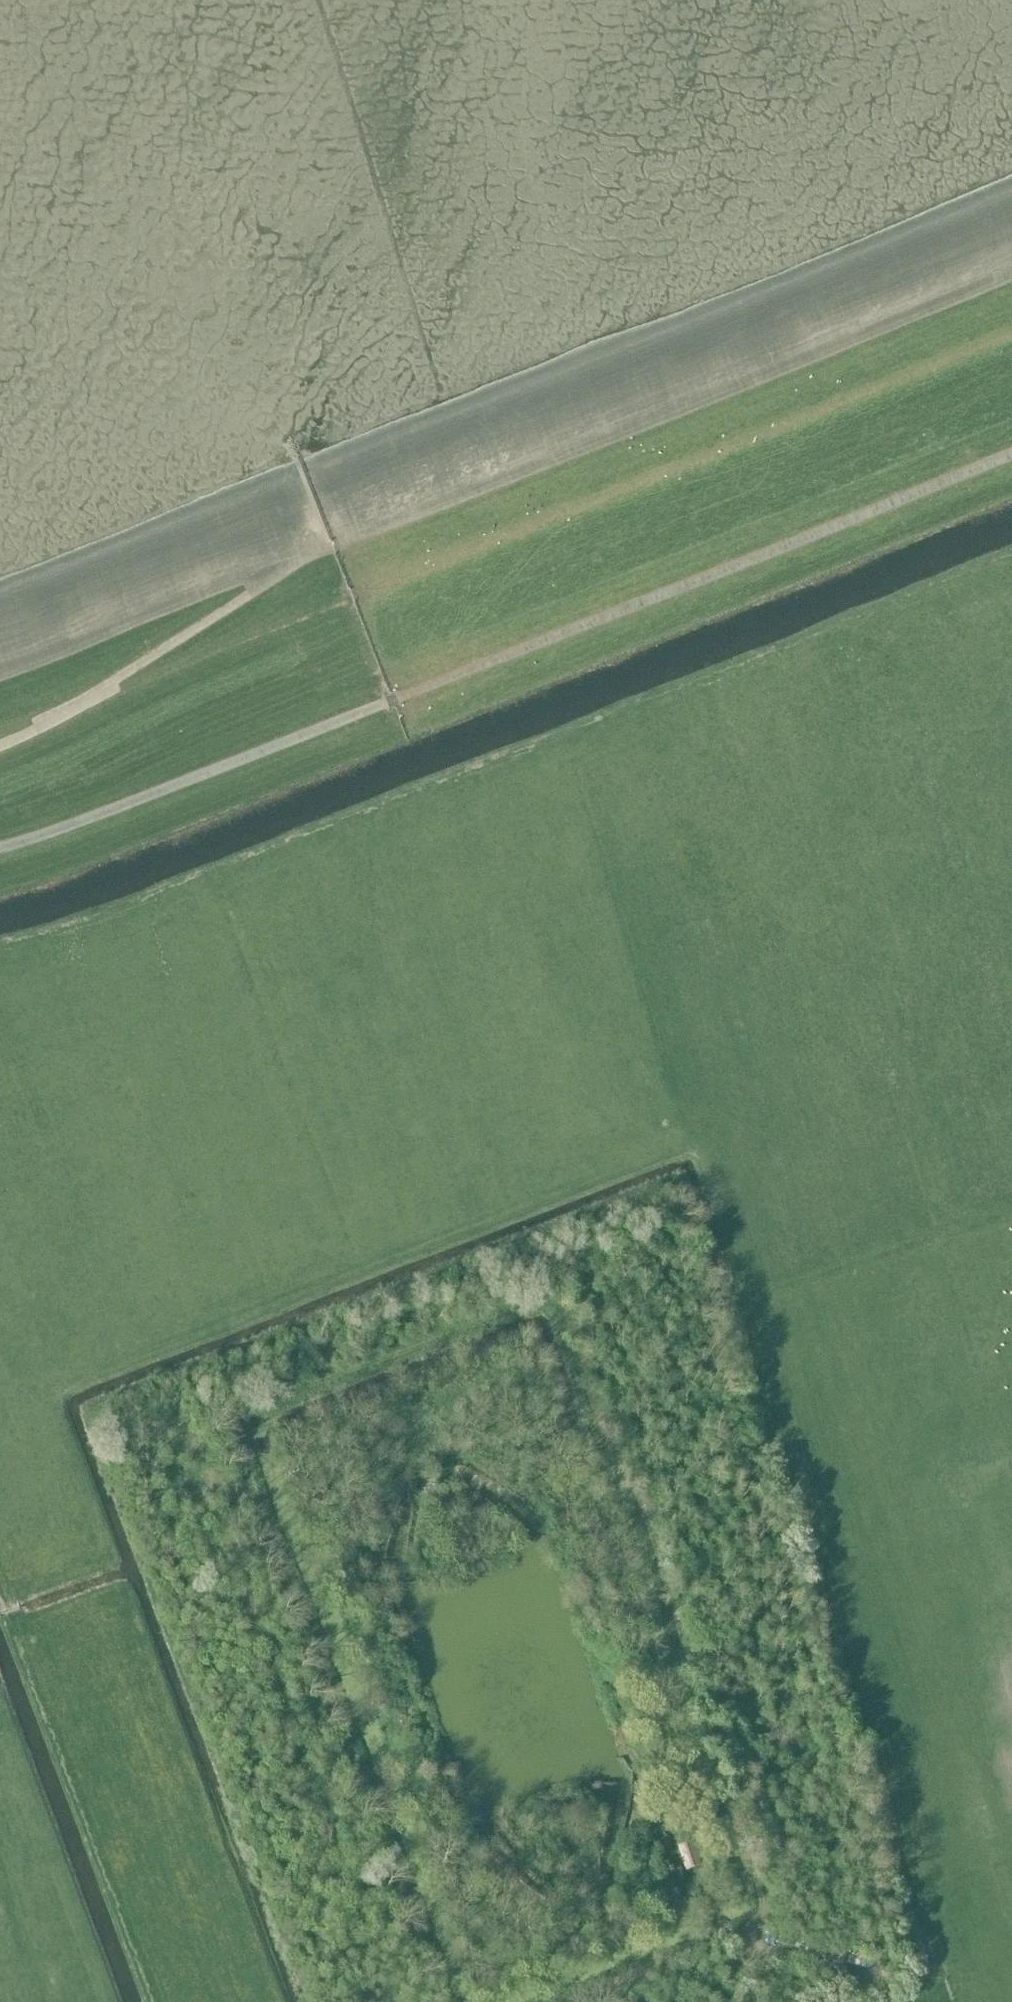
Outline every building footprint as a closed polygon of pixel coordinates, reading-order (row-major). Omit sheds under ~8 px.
[(687,1869),(698,1865),(691,1843),(690,1839),(678,1843),(687,1869)]
